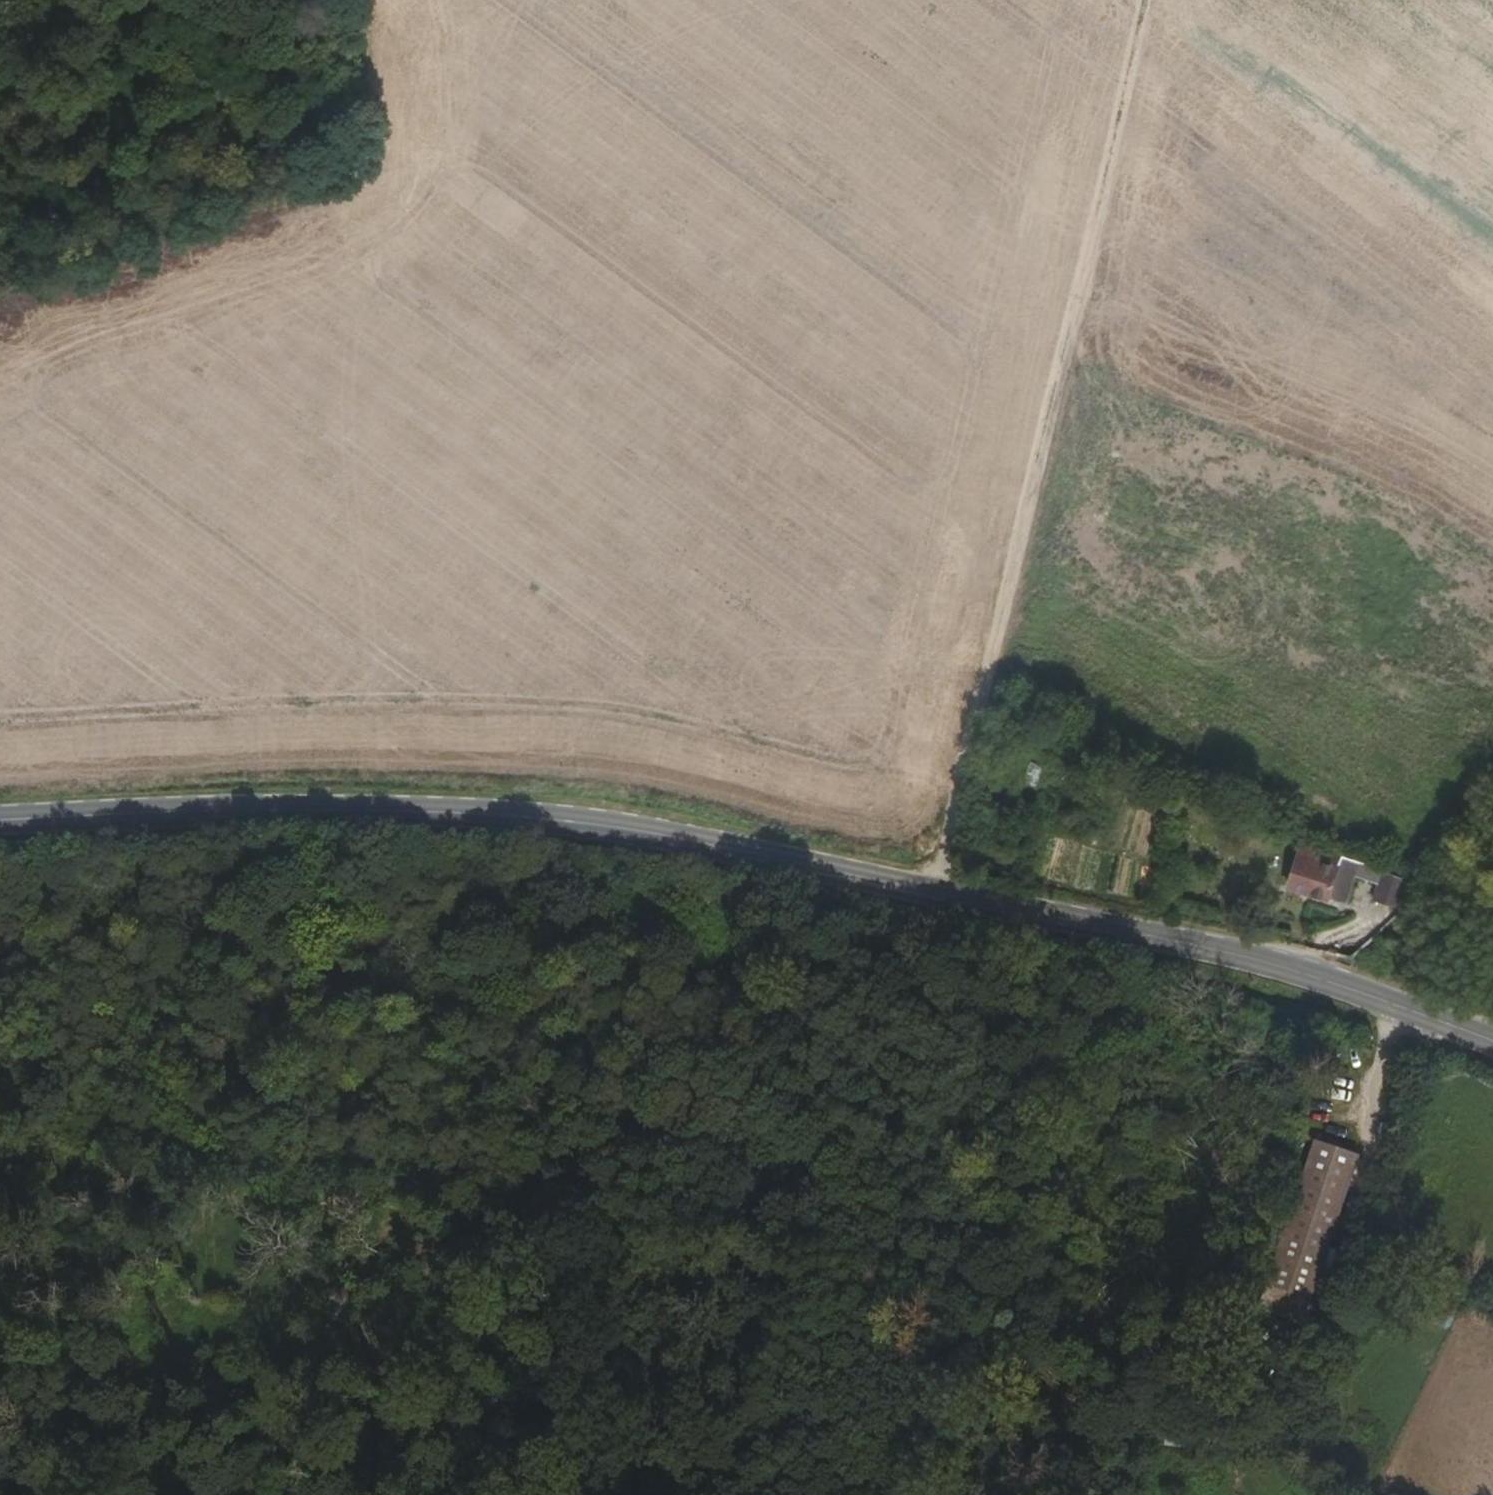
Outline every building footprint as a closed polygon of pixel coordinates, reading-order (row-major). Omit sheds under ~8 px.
[(1346,908),(1358,864),(1329,856),(1326,866),(1294,857),(1283,896),(1330,909),(1331,904),(1346,908)] [(1373,906),(1397,911),(1404,881),(1380,875),(1373,906)] [(1323,1295),(1361,1146),(1313,1134),(1279,1267),(1296,1271),(1292,1287),(1323,1295)]
